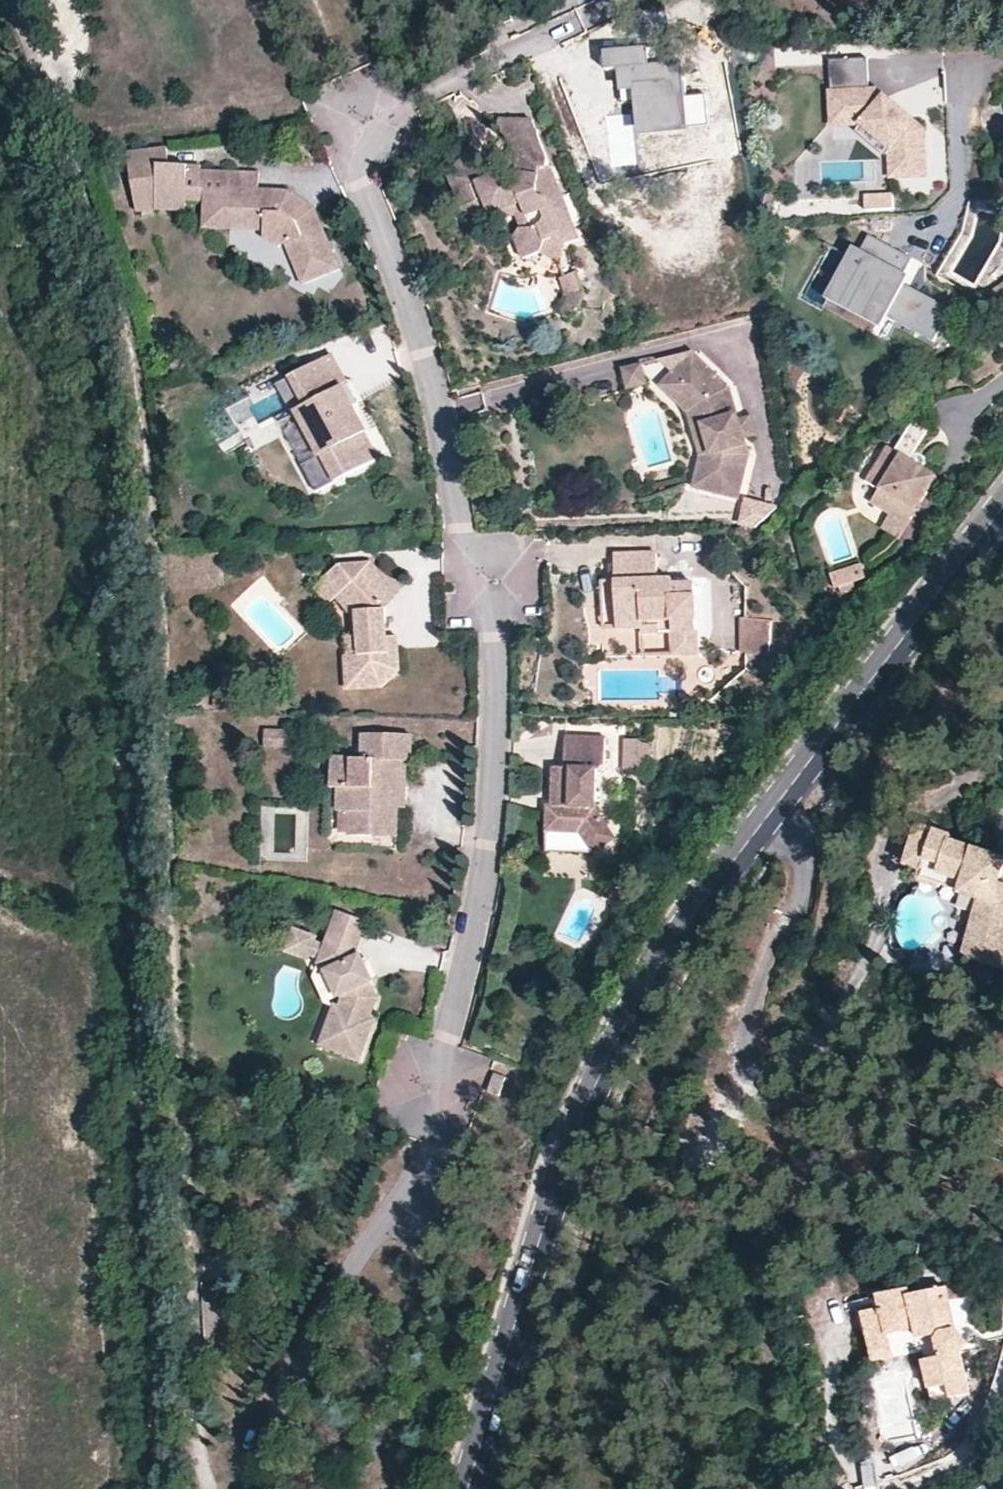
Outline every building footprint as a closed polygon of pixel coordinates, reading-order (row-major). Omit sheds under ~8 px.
[(868,92),(867,61),(829,62),(830,119),(847,118),(847,131),(861,131),(891,159),(892,179),(927,178),(926,135),(879,91),(868,92)] [(538,131),(534,119),(499,119),(499,129),(513,140),(538,131)] [(547,242),(555,239),(566,245),(580,239),(569,211),(566,212),(559,198),(564,196),(557,179),(549,183),(547,175),(549,169),(550,160),(538,131),(513,140),(519,154),(520,164),(519,171),(518,175),(515,174),(510,181),(502,174),(492,166),(494,162),(476,147),(451,177),(457,193),(467,190),(473,205),(486,201),(493,218),(502,220),(518,215),(523,228),(516,236),(525,259),(543,252),(547,242)] [(134,203),(156,200),(186,202),(186,198),(186,189),(199,190),(198,194),(230,196),(229,212),(249,213),(249,229),(264,230),(264,238),(280,246),(287,243),(303,284),(340,269),(315,207),(304,211),(288,203),(288,191),(287,190),(255,189),(255,173),(197,171),(197,166),(165,165),(162,147),(123,152),(134,203)] [(519,154),(502,174),(510,181),(515,174),(518,175),(519,171),(520,164),(519,154)] [(553,169),(549,169),(547,175),(549,183),(557,179),(553,169)] [(199,190),(186,189),(186,198),(198,200),(198,194),(199,190)] [(494,224),(502,220),(493,218),(486,201),(473,205),(467,190),(457,193),(463,209),(494,224)] [(304,211),(315,207),(288,191),(288,203),(304,211)] [(864,209),(894,207),(893,193),(864,194),(864,209)] [(197,226),(249,229),(249,213),(229,212),(230,196),(198,194),(198,200),(197,226)] [(569,211),(564,196),(559,198),(566,212),(569,211)] [(155,208),(156,200),(134,203),(136,211),(155,208)] [(186,202),(156,200),(155,208),(185,209),(186,202)] [(859,249),(829,308),(880,333),(885,322),(932,345),(951,308),(901,282),(913,259),(868,237),(861,250),(859,249)] [(543,252),(558,260),(566,245),(555,239),(547,242),(543,252)] [(587,292),(579,271),(563,277),(570,293),(587,292)] [(986,294),(1002,304),(1002,282),(986,294)] [(587,292),(570,293),(562,313),(578,318),(587,292)] [(693,354),(672,371),(686,388),(668,401),(682,419),(694,416),(705,459),(693,462),(682,492),(728,506),(741,464),(734,461),(735,454),(739,452),(737,446),(732,427),(724,392),(693,354)] [(331,356),(289,378),(306,409),(297,414),(319,457),(300,467),(315,494),(379,460),(366,435),(368,433),(354,407),(343,388),(348,385),(331,356)] [(645,387),(641,366),(622,371),(628,392),(645,387)] [(655,384),(668,401),(686,388),(672,371),(655,384)] [(289,378),(262,392),(280,424),(297,414),(306,409),(289,378)] [(358,404),(348,385),(343,388),(354,407),(358,404)] [(682,419),(693,462),(705,459),(694,416),(682,419)] [(909,454),(924,428),(909,419),(889,454),(882,450),(862,486),(876,494),(869,505),(888,516),(905,526),(932,475),(920,468),(922,463),(921,458),(913,453),(909,454)] [(745,423),(732,427),(737,446),(750,442),(745,423)] [(905,526),(888,516),(879,531),(896,541),(905,526)] [(699,654),(696,596),(673,596),(672,584),(672,578),(657,579),(656,554),(613,557),(617,629),(642,629),(643,635),(674,633),(676,655),(699,654)] [(337,566),(323,578),(356,610),(356,638),(351,638),(347,637),(347,657),(344,658),(346,692),(382,690),(399,672),(398,636),(388,637),(382,637),(381,631),(388,630),(388,615),(388,614),(387,602),(396,585),(391,583),(388,582),(385,580),(369,564),(337,566)] [(865,581),(860,566),(831,576),(835,591),(840,589),(851,585),(865,581)] [(350,614),(351,638),(356,638),(356,610),(323,578),(311,589),(329,605),(335,599),(350,614)] [(696,596),(696,583),(672,584),(673,596),(696,596)] [(403,587),(396,585),(387,602),(388,614),(403,587)] [(851,585),(840,589),(843,598),(854,594),(851,585)] [(767,619),(735,619),(735,649),(767,649),(767,619)] [(231,693),(216,693),(216,705),(231,705),(231,693)] [(268,734),(268,750),(292,750),(292,733),(268,734)] [(409,762),(408,743),(385,742),(385,735),(362,734),(361,760),(329,759),(329,785),(337,785),(336,811),(341,811),(350,811),(348,833),(348,837),(371,838),(371,829),(394,830),(395,810),(391,805),(392,780),(403,780),(404,762),(409,762)] [(408,743),(409,735),(385,735),(385,742),(408,743)] [(554,767),(553,806),(553,812),(547,813),(547,832),(580,833),(595,852),(617,837),(597,809),(598,769),(605,769),(607,738),(566,737),(565,767),(554,767)] [(644,743),(644,740),(627,740),(626,768),(643,769),(643,764),(644,743)] [(652,743),(644,743),(643,764),(652,764),(652,743)] [(402,809),(403,780),(392,780),(391,805),(395,810),(402,809)] [(340,833),(348,833),(350,811),(341,811),(340,833)] [(978,898),(985,900),(979,922),(983,922),(973,959),(999,966),(1002,951),(1002,882),(998,881),(1002,862),(1002,858),(949,841),(951,835),(916,824),(904,864),(923,869),(921,877),(960,889),(960,892),(978,898)] [(394,838),(394,830),(371,829),(371,838),(394,838)] [(985,900),(978,898),(962,956),(973,959),(983,922),(979,922),(985,900)] [(355,954),(366,924),(338,912),(324,948),(318,962),(318,966),(328,969),(330,973),(327,974),(339,1001),(341,1001),(339,1010),(335,1009),(320,1049),(361,1062),(374,1022),(369,1020),(377,1000),(370,983),(372,981),(371,979),(368,980),(362,961),(360,957),(357,958),(355,954)] [(309,958),(318,962),(324,948),(313,944),(314,940),(292,932),(285,954),(307,962),(309,958)] [(366,960),(362,961),(368,980),(371,979),(374,977),(366,960)] [(323,1005),(339,1001),(327,974),(314,979),(323,1005)] [(504,1082),(496,1078),(488,1096),(496,1100),(504,1082)] [(959,1277),(945,1288),(949,1301),(969,1297),(965,1276),(959,1277)] [(879,1297),(881,1308),(887,1334),(914,1329),(916,1339),(934,1336),(938,1357),(921,1361),(927,1388),(945,1385),(947,1397),(966,1392),(958,1351),(979,1347),(969,1297),(949,1301),(945,1288),(908,1296),(905,1291),(879,1297)] [(887,1334),(881,1308),(862,1313),(873,1362),(891,1358),(887,1334)] [(945,1385),(927,1388),(930,1400),(947,1397),(945,1385)]
